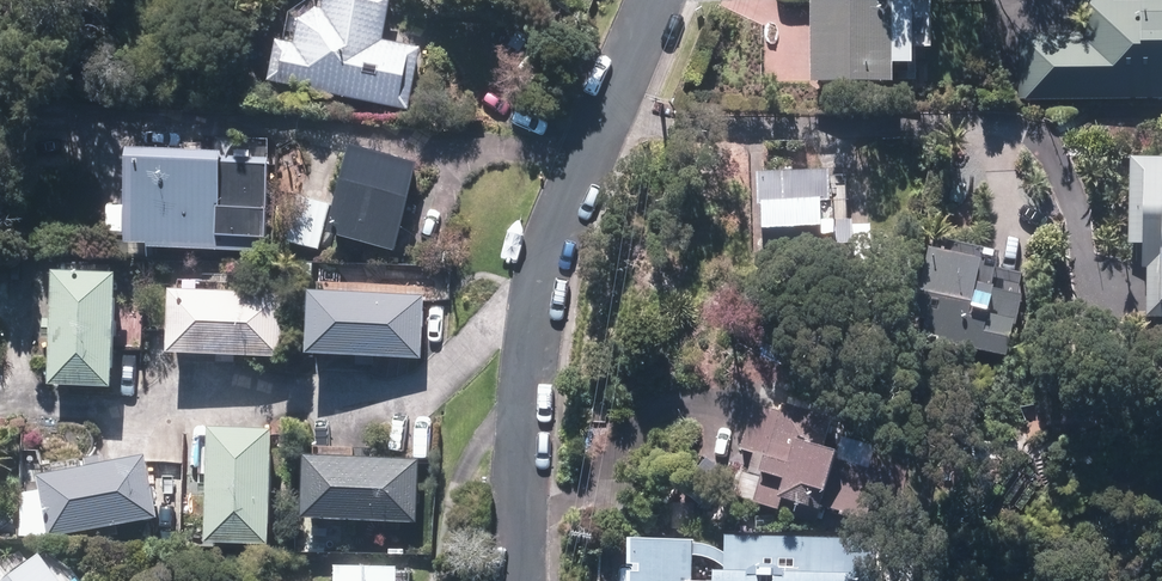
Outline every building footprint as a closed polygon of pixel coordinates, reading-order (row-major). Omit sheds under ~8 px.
[(376,47),(383,2),(374,0),(318,0),(315,17),(310,16),(289,28),(285,50),(267,47),(260,90),(406,114),(416,53),(376,47)] [(1016,103),(1158,104),(1158,97),(1161,97),(1161,8),(1079,7),(1079,39),(1017,38),(1016,103)] [(904,9),(803,8),(803,89),(883,91),(883,71),(903,72),(904,9)] [(297,191),(285,239),(317,248),(321,234),(387,251),(411,161),(340,142),(325,199),(297,191)] [(114,242),(258,249),(263,159),(119,150),(114,242)] [(1137,249),(1137,271),(1143,271),(1141,320),(1161,321),(1161,169),(1127,168),(1123,248),(1137,249)] [(821,177),(752,179),(754,264),(826,262),(825,230),(810,230),(809,207),(822,206),(821,177)] [(965,290),(969,273),(908,258),(893,323),(1001,348),(1004,328),(1009,329),(1015,302),(965,290)] [(44,269),(40,384),(101,386),(104,271),(44,269)] [(419,294),(298,287),(296,353),(416,359),(419,294)] [(278,293),(159,288),(157,350),(275,356),(278,293)] [(829,450),(815,446),(824,418),(773,403),(770,409),(748,402),(730,461),(743,466),(742,470),(752,473),(744,500),(771,508),(774,499),(781,501),(779,510),(812,519),(816,507),(869,523),(884,474),(827,456),(829,450)] [(199,428),(198,542),(262,543),(263,428),(199,428)] [(137,454),(32,475),(44,538),(149,517),(137,454)] [(292,454),(290,516),(411,521),(414,458),(292,454)] [(855,580),(874,580),(874,537),(616,534),(616,580),(854,580),(855,580)] [(31,552),(0,576),(0,580),(54,580),(31,552)] [(325,565),(324,580),(391,580),(392,567),(325,565)]
